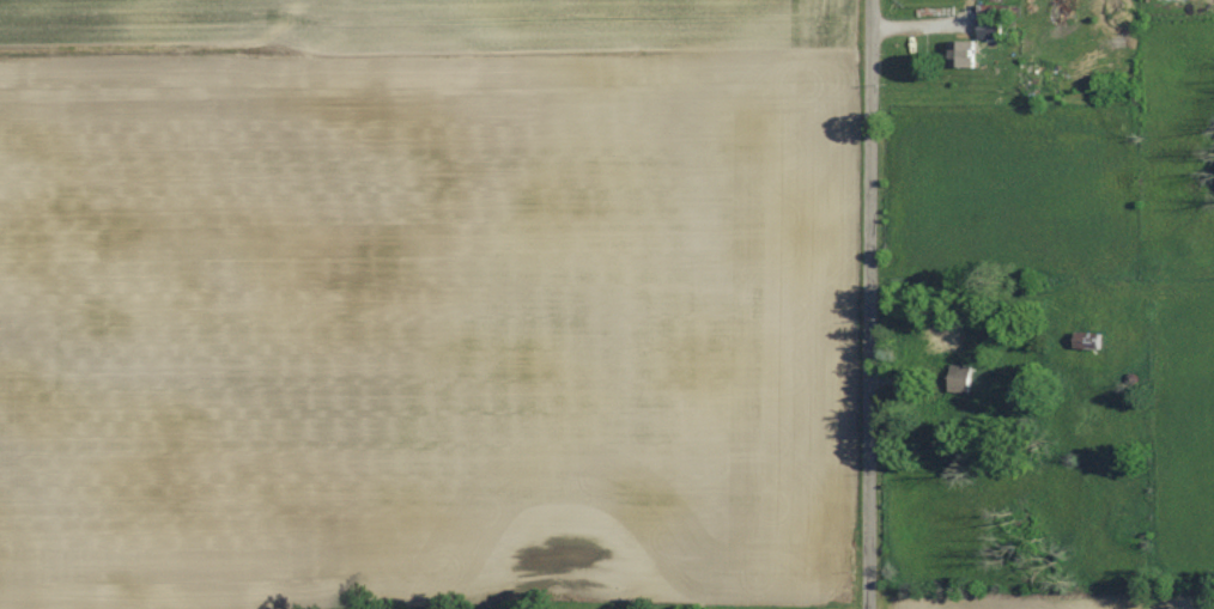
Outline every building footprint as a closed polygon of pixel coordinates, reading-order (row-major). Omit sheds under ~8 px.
[(1020,6),(978,6),(978,42),(1021,41),(1020,6)] [(974,42),(951,42),(951,69),(974,69),(974,42)] [(935,350),(960,350),(960,323),(935,323),(935,350)] [(1077,349),(1103,350),(1104,334),(1078,333),(1077,349)] [(952,392),(970,393),(972,368),(954,366),(952,392)]
